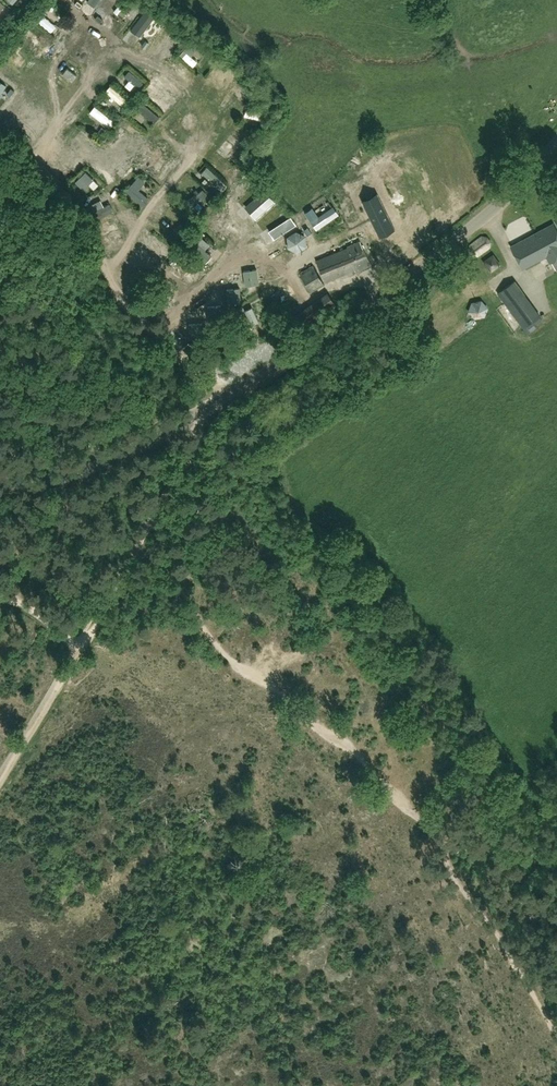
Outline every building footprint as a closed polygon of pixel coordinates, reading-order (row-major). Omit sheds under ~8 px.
[(14,11),(1,0),(0,0),(0,27),(14,11)] [(108,15),(130,30),(147,6),(137,0),(120,0),(108,15)] [(147,6),(130,30),(151,42),(171,20),(147,6)] [(55,33),(60,27),(43,13),(38,18),(55,33)] [(21,41),(36,55),(41,50),(27,36),(21,41)] [(146,51),(142,57),(161,69),(165,63),(146,51)] [(188,51),(184,56),(196,66),(200,60),(188,51)] [(121,75),(126,80),(130,75),(142,87),(146,82),(129,66),(121,75)] [(67,68),(62,75),(72,82),(77,76),(67,68)] [(233,70),(223,84),(231,89),(241,76),(233,70)] [(171,77),(185,86),(189,80),(175,71),(171,77)] [(1,93),(9,83),(0,77),(0,92),(1,93)] [(157,77),(140,93),(163,115),(180,94),(157,77)] [(250,80),(238,94),(245,100),(257,86),(250,80)] [(114,90),(110,94),(124,106),(128,102),(114,90)] [(140,93),(122,114),(146,135),(163,115),(140,93)] [(93,112),(113,130),(118,124),(99,106),(93,112)] [(11,124),(17,128),(24,116),(18,112),(11,124)] [(247,112),(237,124),(252,135),(267,117),(247,112)] [(96,153),(103,146),(85,130),(79,137),(96,153)] [(233,130),(219,149),(236,164),(251,143),(233,130)] [(129,152),(134,146),(118,134),(114,140),(129,152)] [(165,153),(148,172),(166,184),(182,166),(165,153)] [(145,154),(142,163),(150,165),(153,156),(145,154)] [(216,160),(232,175),(237,169),(222,154),(216,160)] [(206,160),(192,175),(219,200),(235,184),(206,160)] [(131,161),(120,176),(127,181),(139,166),(131,161)] [(86,167),(68,184),(81,199),(103,183),(86,167)] [(192,175),(170,196),(198,228),(219,200),(192,175)] [(138,177),(126,192),(143,206),(149,200),(139,191),(145,183),(138,177)] [(107,186),(82,202),(95,229),(116,221),(107,186)] [(276,202),(265,188),(245,206),(256,219),(276,202)] [(375,207),(367,211),(375,227),(390,220),(382,203),(379,195),(371,199),(375,207)] [(318,221),(323,227),(339,214),(334,208),(318,221)] [(214,211),(200,229),(220,251),(235,236),(214,211)] [(509,228),(517,244),(511,247),(522,268),(546,255),(550,263),(556,260),(556,229),(554,224),(538,232),(530,218),(509,228)] [(116,222),(96,230),(107,257),(118,251),(125,242),(116,222)] [(284,237),(298,228),(294,222),(280,230),(284,237)] [(294,253),(310,249),(306,235),(291,239),(294,253)] [(487,237),(482,237),(471,245),(469,250),(472,255),(478,256),(489,248),(491,242),(487,237)] [(372,265),(360,242),(347,248),(348,249),(316,262),(326,284),(356,271),(357,273),(372,265)] [(160,259),(167,253),(163,248),(156,255),(160,259)] [(198,253),(211,262),(215,256),(202,248),(198,253)] [(253,259),(239,272),(245,278),(259,265),(253,259)] [(285,261),(269,271),(274,281),(290,271),(285,261)] [(300,274),(311,293),(324,285),(314,266),(300,274)] [(250,279),(239,285),(246,297),(257,290),(250,279)] [(288,280),(267,296),(284,315),(302,306),(288,280)] [(499,293),(524,328),(528,334),(538,327),(536,325),(542,320),(540,317),(515,282),(499,293)] [(169,287),(164,292),(173,301),(178,296),(169,287)] [(327,293),(321,298),(329,308),(335,304),(327,293)] [(198,308),(191,314),(206,331),(213,325),(198,308)] [(487,319),(487,308),(475,308),(475,319),(487,319)] [(251,358),(242,361),(246,369),(254,365),(251,358)]
